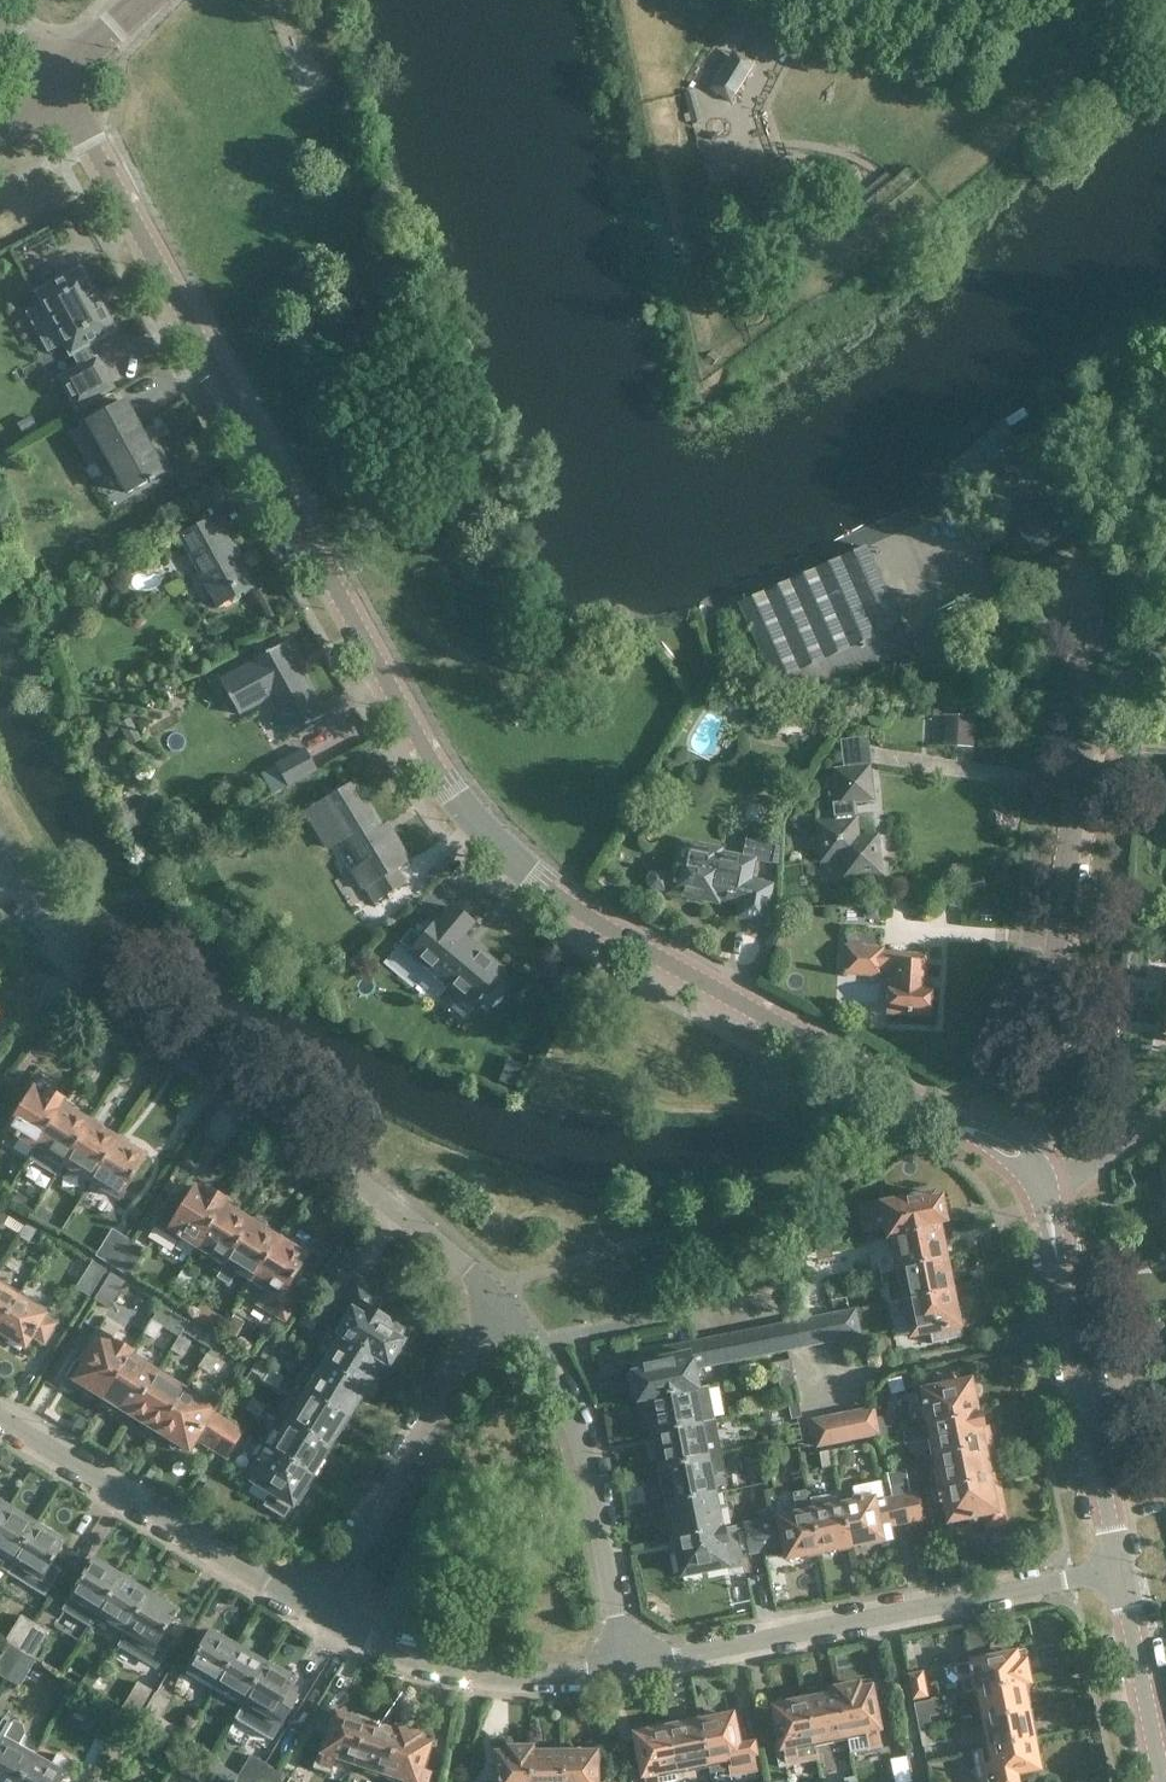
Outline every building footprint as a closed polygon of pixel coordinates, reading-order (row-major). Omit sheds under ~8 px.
[(733,52),(710,88),(731,100),(753,65),(733,52)] [(693,90),(683,92),(691,123),(701,120),(693,90)] [(127,148),(122,150),(128,163),(133,161),(127,148)] [(68,182),(61,185),(68,198),(75,194),(68,182)] [(115,330),(81,270),(45,289),(59,313),(50,318),(61,338),(72,332),(81,349),(115,330)] [(127,492),(169,469),(147,428),(140,432),(123,401),(87,421),(127,492)] [(1028,542),(1036,553),(1078,526),(1061,499),(1050,507),(1011,447),(978,468),(1027,543),(1028,542)] [(217,605),(251,586),(236,557),(238,556),(216,515),(179,535),(217,605)] [(141,542),(146,552),(162,543),(157,533),(141,542)] [(912,645),(867,545),(740,601),(775,678),(825,656),(836,679),(912,645)] [(258,660),(221,680),(240,714),(273,696),(293,730),(295,729),(297,733),(315,723),(313,719),(322,714),(320,711),(321,708),(315,697),(312,697),(292,661),(297,658),(287,641),(257,658),(258,660)] [(129,744),(141,738),(128,716),(117,722),(129,744)] [(973,720),(944,719),(942,747),(972,749),(973,720)] [(306,749),(276,765),(288,786),(317,770),(306,749)] [(870,768),(834,771),(838,801),(833,802),(835,821),(818,823),(822,861),(841,859),(843,878),(882,874),(878,836),(858,838),(855,803),(874,801),(870,768)] [(383,826),(374,812),(355,782),(323,802),(329,812),(344,836),(334,843),(350,871),(362,890),(364,888),(373,903),(404,884),(395,869),(410,860),(387,823),(383,826)] [(723,853),(725,847),(678,838),(675,852),(674,851),(670,872),(658,869),(652,871),(648,874),(646,877),(646,883),(649,887),(654,890),(666,893),(666,894),(721,904),(721,901),(740,905),(738,916),(764,922),(770,892),(771,891),(770,889),(770,887),(769,886),(768,885),(766,884),(765,884),(750,881),(755,860),(770,864),(774,845),(746,838),(742,857),(723,853)] [(450,910),(442,904),(434,913),(440,919),(423,938),(412,929),(384,963),(419,993),(425,986),(439,997),(450,985),(471,1003),(501,968),(462,936),(471,924),(452,908),(450,910)] [(384,915),(373,926),(379,933),(391,923),(384,915)] [(929,1012),(930,986),(922,985),(924,955),(881,953),(882,948),(847,946),(846,969),(842,969),(842,974),(847,974),(847,971),(880,973),(881,969),(894,970),(893,984),(890,983),(889,1009),(929,1012)] [(496,1064),(483,1059),(479,1071),(491,1076),(496,1064)] [(36,1147),(61,1106),(60,1105),(62,1100),(47,1091),(44,1096),(33,1088),(7,1129),(16,1135),(14,1138),(17,1140),(20,1137),(36,1147)] [(63,1164),(89,1123),(61,1106),(36,1147),(29,1158),(54,1173),(60,1162),(63,1164)] [(116,1140),(89,1123),(63,1164),(91,1181),(116,1140)] [(116,1140),(91,1181),(119,1199),(145,1158),(116,1140)] [(62,1193),(49,1186),(42,1198),(54,1205),(62,1193)] [(196,1249),(222,1206),(220,1204),(224,1198),(209,1189),(206,1195),(194,1188),(169,1229),(178,1235),(177,1238),(196,1249)] [(934,1198),(933,1192),(910,1196),(909,1194),(884,1199),(884,1202),(858,1207),(864,1234),(885,1230),(886,1237),(890,1236),(938,1226),(940,1226),(939,1221),(945,1219),(940,1197),(934,1198)] [(224,1267),(251,1223),(222,1206),(196,1249),(224,1267)] [(1,1207),(0,1208),(0,1224),(3,1226),(11,1213),(1,1207)] [(38,1229),(28,1223),(20,1236),(29,1242),(38,1229)] [(252,1284),(268,1258),(278,1240),(251,1223),(224,1267),(217,1277),(228,1284),(234,1273),(252,1284)] [(896,1267),(944,1258),(938,1226),(890,1236),(896,1267)] [(126,1237),(112,1228),(95,1256),(110,1264),(126,1237)] [(819,1250),(831,1248),(827,1232),(816,1234),(819,1250)] [(306,1257),(279,1240),(246,1293),(260,1301),(263,1296),(277,1305),(272,1314),(284,1321),(307,1283),(295,1276),(306,1257)] [(146,1249),(131,1241),(115,1268),(129,1277),(146,1249)] [(831,1248),(819,1250),(821,1262),(833,1259),(831,1248)] [(903,1299),(951,1290),(944,1258),(896,1267),(903,1299)] [(106,1269),(92,1261),(75,1288),(90,1297),(106,1269)] [(196,1278),(183,1270),(175,1284),(189,1292),(196,1278)] [(126,1281),(111,1273),(94,1300),(109,1309),(126,1281)] [(341,1333),(389,1362),(401,1342),(397,1339),(403,1329),(376,1312),(380,1306),(374,1302),(378,1295),(342,1273),(326,1298),(353,1314),(341,1333)] [(20,1294),(0,1281),(0,1327),(20,1294)] [(951,1290),(903,1299),(909,1332),(927,1329),(930,1343),(960,1337),(951,1290)] [(0,1327),(0,1334),(23,1349),(31,1336),(43,1344),(56,1324),(44,1316),(47,1310),(20,1294),(0,1327)] [(225,1318),(202,1303),(193,1317),(216,1332),(225,1318)] [(837,1313),(843,1338),(858,1335),(852,1310),(837,1313)] [(320,1320),(306,1312),(299,1323),(313,1331),(320,1320)] [(823,1315),(828,1341),(843,1338),(837,1313),(823,1315)] [(808,1318),(813,1344),(828,1341),(823,1315),(808,1318)] [(798,1347),(813,1344),(808,1318),(793,1322),(798,1347)] [(163,1326),(152,1320),(144,1333),(154,1340),(163,1326)] [(765,1327),(770,1353),(786,1350),(781,1324),(765,1327)] [(754,1357),(770,1353),(765,1327),(749,1331),(754,1357)] [(734,1334),(739,1360),(754,1357),(749,1331),(734,1334)] [(104,1398),(129,1357),(131,1353),(97,1332),(79,1362),(85,1366),(76,1381),(104,1398)] [(323,1363),(365,1388),(382,1360),(388,1363),(389,1362),(341,1333),(323,1363)] [(724,1362),(739,1360),(734,1334),(719,1336),(724,1362)] [(645,1399),(692,1389),(695,1388),(691,1369),(724,1362),(719,1336),(645,1351),(648,1362),(638,1364),(640,1373),(633,1375),(638,1400),(645,1399)] [(190,1343),(180,1337),(171,1350),(182,1357),(190,1343)] [(302,1349),(288,1341),(281,1351),(295,1360),(302,1349)] [(219,1361),(208,1354),(199,1368),(210,1374),(219,1361)] [(132,1415),(156,1375),(129,1357),(104,1398),(132,1415)] [(306,1392),(347,1417),(365,1388),(323,1363),(306,1392)] [(284,1378),(270,1370),(263,1381),(277,1389),(284,1378)] [(159,1432),(184,1392),(156,1375),(132,1415),(159,1432)] [(926,1423),(976,1413),(970,1381),(955,1384),(954,1377),(935,1380),(937,1388),(919,1391),(926,1423)] [(652,1434),(712,1422),(705,1386),(695,1388),(692,1389),(645,1399),(652,1434)] [(786,1406),(797,1404),(794,1390),(784,1392),(786,1406)] [(212,1409),(184,1392),(159,1432),(170,1439),(169,1442),(170,1446),(172,1449),(175,1450),(178,1451),(181,1450),(184,1447),(188,1450),(212,1409)] [(330,1446),(347,1417),(306,1392),(288,1420),(330,1446)] [(266,1407),(252,1398),(245,1410),(259,1418),(266,1407)] [(797,1404),(786,1406),(789,1420),(800,1418),(797,1404)] [(857,1411),(862,1437),(876,1434),(871,1408),(857,1411)] [(848,1440),(862,1437),(857,1411),(842,1414),(848,1440)] [(978,1420),(976,1413),(926,1423),(902,1428),(892,1431),(895,1444),(898,1444),(929,1437),(932,1455),(986,1444),(986,1443),(989,1443),(986,1426),(983,1427),(981,1419),(978,1420)] [(833,1443),(848,1440),(842,1414),(828,1417),(833,1443)] [(214,1449),(229,1424),(216,1415),(200,1441),(214,1449)] [(876,1418),(879,1433),(892,1431),(889,1415),(876,1418)] [(817,1446),(833,1443),(828,1417),(812,1420),(817,1446)] [(271,1449),(312,1474),(330,1446),(288,1420),(271,1449)] [(659,1469),(719,1457),(712,1422),(652,1434),(659,1469)] [(229,1424),(214,1449),(226,1457),(242,1431),(229,1424)] [(986,1444),(932,1455),(939,1487),(993,1476),(993,1475),(996,1475),(992,1458),(989,1459),(986,1444)] [(312,1474),(271,1449),(267,1447),(259,1460),(264,1463),(254,1480),(272,1491),(263,1505),(285,1519),(312,1474)] [(761,1463),(759,1449),(748,1451),(751,1465),(761,1463)] [(834,1465),(831,1450),(820,1453),(823,1468),(834,1465)] [(666,1504),(713,1494),(709,1476),(722,1474),(719,1457),(659,1469),(666,1504)] [(996,1490),(993,1476),(939,1487),(939,1488),(933,1490),(936,1503),(944,1501),(948,1520),(984,1512),(987,1528),(1005,1524),(999,1490),(996,1490)] [(853,1498),(841,1501),(850,1544),(892,1535),(889,1523),(895,1521),(896,1523),(910,1520),(906,1495),(885,1500),(880,1478),(853,1484),(852,1495),(853,1498)] [(906,1495),(910,1520),(922,1517),(916,1492),(906,1495)] [(673,1539),(720,1529),(713,1494),(666,1504),(673,1539)] [(818,1550),(810,1507),(808,1499),(797,1501),(799,1509),(778,1513),(779,1516),(759,1520),(764,1550),(785,1546),(787,1557),(818,1550)] [(818,1550),(850,1544),(841,1501),(810,1507),(818,1550)] [(8,1507),(0,1502),(0,1521),(8,1507)] [(8,1507),(0,1521),(0,1567),(7,1571),(36,1525),(8,1507)] [(749,1553),(764,1550),(759,1520),(743,1523),(749,1553)] [(65,1542),(36,1525),(7,1571),(45,1594),(60,1570),(51,1564),(65,1542)] [(734,1526),(673,1539),(680,1573),(726,1564),(726,1563),(740,1560),(734,1526)] [(95,1617),(121,1576),(92,1559),(69,1596),(85,1605),(83,1610),(95,1617)] [(121,1576),(95,1617),(97,1618),(99,1614),(114,1623),(111,1627),(123,1634),(148,1593),(121,1576)] [(151,1652),(177,1611),(148,1593),(123,1634),(139,1644),(151,1652)] [(16,1648),(33,1621),(21,1613),(4,1640),(8,1643),(16,1648)] [(33,1621),(16,1648),(21,1651),(29,1656),(45,1629),(33,1621)] [(213,1689),(215,1685),(238,1647),(209,1630),(186,1667),(203,1677),(201,1681),(213,1689)] [(16,1648),(8,1643),(0,1656),(0,1675),(5,1678),(21,1651),(16,1648)] [(243,1701),(266,1664),(238,1647),(215,1685),(231,1694),(229,1698),(241,1705),(243,1701)] [(21,1651),(5,1678),(19,1686),(35,1660),(29,1656),(21,1651)] [(977,1690),(1029,1679),(1025,1661),(1017,1663),(1015,1651),(957,1663),(960,1678),(974,1675),(977,1690)] [(269,1722),(294,1681),(266,1664),(243,1701),(241,1705),(257,1714),(269,1722)] [(90,1667),(79,1684),(89,1690),(100,1672),(90,1667)] [(922,1671),(908,1673),(913,1697),(927,1695),(922,1671)] [(1017,1712),(1026,1710),(1021,1684),(1029,1682),(1029,1679),(977,1690),(983,1719),(1017,1712)] [(121,1706),(135,1714),(150,1689),(136,1681),(121,1706)] [(846,1733),(850,1752),(882,1745),(870,1687),(838,1693),(846,1733)] [(155,1692),(139,1718),(154,1726),(169,1701),(155,1692)] [(815,1740),(846,1733),(838,1693),(807,1700),(815,1740)] [(919,1731),(931,1729),(929,1716),(944,1713),(942,1698),(914,1703),(919,1731)] [(796,1743),(815,1740),(807,1700),(774,1706),(781,1742),(776,1743),(781,1765),(799,1762),(796,1743)] [(104,1716),(118,1722),(122,1714),(109,1705),(104,1716)] [(989,1747),(1032,1738),(1026,1710),(1017,1712),(983,1719),(989,1747)] [(354,1761),(367,1723),(336,1712),(319,1763),(331,1767),(336,1755),(354,1761)] [(732,1715),(700,1721),(707,1761),(726,1757),(729,1775),(744,1772),(732,1715)] [(107,1745),(118,1722),(104,1716),(93,1738),(107,1745)] [(2,1719),(0,1723),(0,1781),(19,1781),(33,1758),(40,1745),(23,1735),(24,1733),(23,1730),(2,1719)] [(707,1761),(700,1721),(668,1727),(676,1767),(707,1761)] [(118,1722),(107,1745),(121,1751),(132,1729),(118,1722)] [(384,1771),(396,1733),(367,1723),(354,1761),(384,1771)] [(384,1771),(403,1777),(401,1781),(415,1781),(428,1743),(416,1739),(418,1734),(398,1727),(396,1733),(384,1771)] [(642,1769),(632,1771),(634,1781),(677,1781),(674,1767),(676,1767),(668,1727),(635,1734),(642,1769)] [(931,1729),(919,1731),(922,1747),(934,1744),(931,1729)] [(977,1778),(980,1778),(981,1781),(1015,1781),(1013,1773),(1038,1768),(1032,1738),(989,1747),(991,1761),(974,1764),(977,1778)] [(510,1748),(510,1752),(497,1752),(497,1781),(530,1781),(530,1752),(530,1748),(510,1748)] [(530,1752),(530,1781),(563,1781),(563,1752),(530,1752)] [(563,1781),(596,1781),(596,1753),(563,1752),(563,1781)] [(264,1762),(250,1753),(232,1781),(252,1781),(264,1762)] [(33,1758),(19,1781),(60,1781),(70,1762),(56,1755),(49,1767),(33,1758)] [(908,1756),(891,1759),(895,1781),(913,1781),(908,1756)] [(277,1770),(264,1762),(252,1781),(270,1781),(277,1770)] [(270,1781),(287,1781),(290,1777),(277,1770),(270,1781)]
